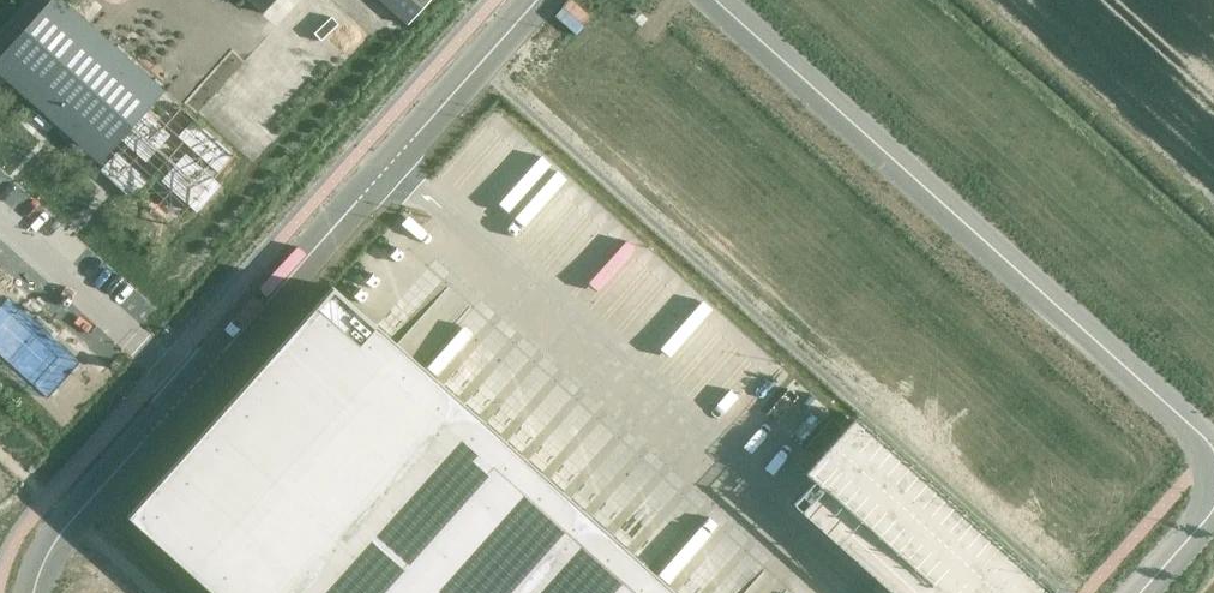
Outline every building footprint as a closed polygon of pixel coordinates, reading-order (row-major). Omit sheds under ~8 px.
[(0,58),(0,73),(170,225),(234,153),(63,0),(52,0),(0,58)] [(273,0),(247,0),(261,13),(273,0)] [(428,0),(386,0),(410,21),(428,0)] [(500,194),(554,245),(597,200),(543,149),(500,194)] [(677,268),(643,307),(628,294),(622,300),(635,312),(623,326),(661,360),(670,350),(685,363),(729,314),(677,268)] [(126,516),(212,592),(676,592),(332,285),(126,516)] [(480,339),(469,361),(457,354),(445,378),(471,390),(493,345),(480,339)] [(1054,592),(856,413),(803,472),(814,482),(794,505),(891,592),(1053,592),(1054,592)] [(698,483),(654,530),(666,541),(709,493),(698,483)]
